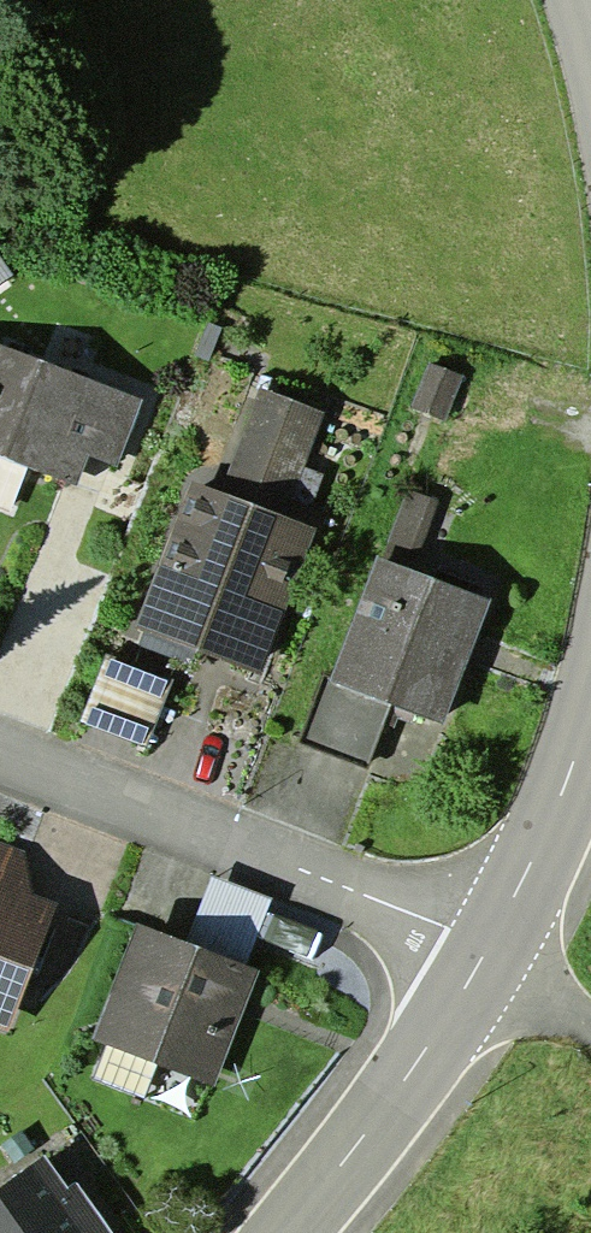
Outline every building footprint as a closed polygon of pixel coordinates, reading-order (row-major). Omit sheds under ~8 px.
[(14,276),(0,255),(0,286),(14,276)] [(0,346),(0,457),(30,468),(79,486),(89,457),(118,468),(144,400),(0,346)] [(430,363),(412,408),(444,421),(462,376),(430,363)] [(221,491),(285,515),(324,414),(260,389),(221,491)] [(136,609),(124,640),(192,666),(198,650),(261,674),(317,528),(285,515),(221,491),(192,480),(141,611),(136,609)] [(381,558),(413,570),(439,502),(407,490),(381,558)] [(377,556),(329,680),(391,704),(441,723),(489,599),(413,570),(381,558),(377,556)] [(171,682),(105,656),(80,721),(146,747),(171,682)] [(366,770),(391,704),(329,680),(323,678),(298,744),(366,770)] [(0,843),(0,1030),(9,1034),(58,903),(34,895),(26,853),(0,843)] [(213,876),(187,942),(247,965),(273,899),(213,876)] [(138,923),(92,1041),(214,1088),(259,969),(247,965),(187,942),(138,923)] [(0,1187),(0,1232),(114,1232),(78,1182),(70,1187),(46,1154),(0,1187)]
